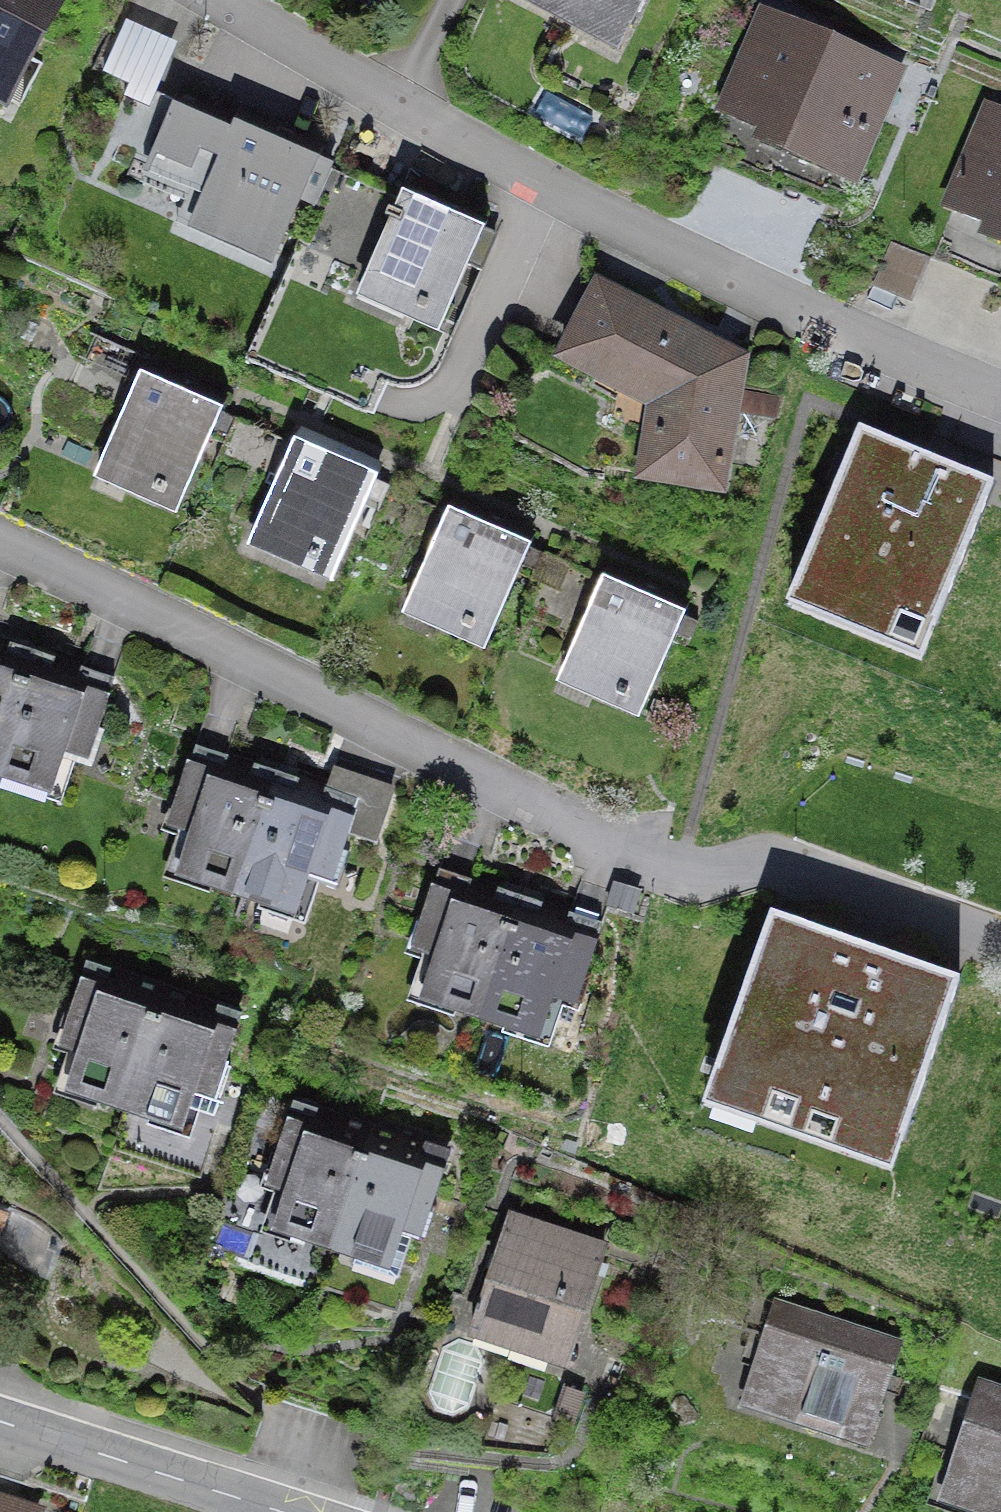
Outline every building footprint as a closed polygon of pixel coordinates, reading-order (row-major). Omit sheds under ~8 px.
[(39,0),(0,0),(0,69),(39,0)] [(505,5),(630,67),(664,0),(507,0),(505,5)] [(151,105),(179,39),(125,16),(102,69),(130,81),(124,94),(151,105)] [(914,80),(761,16),(712,132),(864,197),(914,80)] [(330,144),(194,78),(150,168),(194,189),(181,218),(273,262),(330,144)] [(997,114),(945,232),(1000,256),(1000,116),(997,114)] [(497,223),(408,183),(360,289),(448,329),(497,223)] [(759,343),(598,263),(553,351),(649,398),(638,472),(734,488),(759,343)] [(230,408),(145,369),(97,472),(182,511),(230,408)] [(993,475),(859,420),(787,594),(921,649),(993,475)] [(384,471),(295,431),(247,538),(335,578),(384,471)] [(536,538),(450,498),(400,605),(486,645),(536,538)] [(693,604),(608,567),(558,670),(643,710),(693,604)] [(29,655),(0,645),(0,740),(29,655)] [(29,655),(0,740),(0,774),(75,800),(115,684),(29,655)] [(154,857),(238,886),(277,773),(193,745),(154,857)] [(369,805),(277,773),(238,886),(330,917),(369,805)] [(396,978),(481,1011),(524,898),(438,866),(396,978)] [(605,929),(524,898),(481,1011),(563,1041),(605,929)] [(957,972),(769,908),(705,1095),(893,1160),(957,972)] [(57,1076),(128,1099),(165,988),(94,965),(57,1076)] [(244,1014),(165,988),(128,1099),(206,1125),(244,1014)] [(261,1221),(328,1245),(370,1125),(303,1101),(261,1221)] [(451,1153),(370,1125),(328,1245),(409,1273),(451,1153)] [(613,1257),(515,1228),(478,1357),(575,1385),(613,1257)] [(914,1355),(782,1311),(744,1424),(876,1468),(914,1355)] [(987,1393),(952,1511),(1000,1511),(1000,1397),(987,1393)] [(0,1500),(0,1511),(35,1511),(0,1500)] [(603,1504),(600,1511),(629,1511),(603,1504)]
